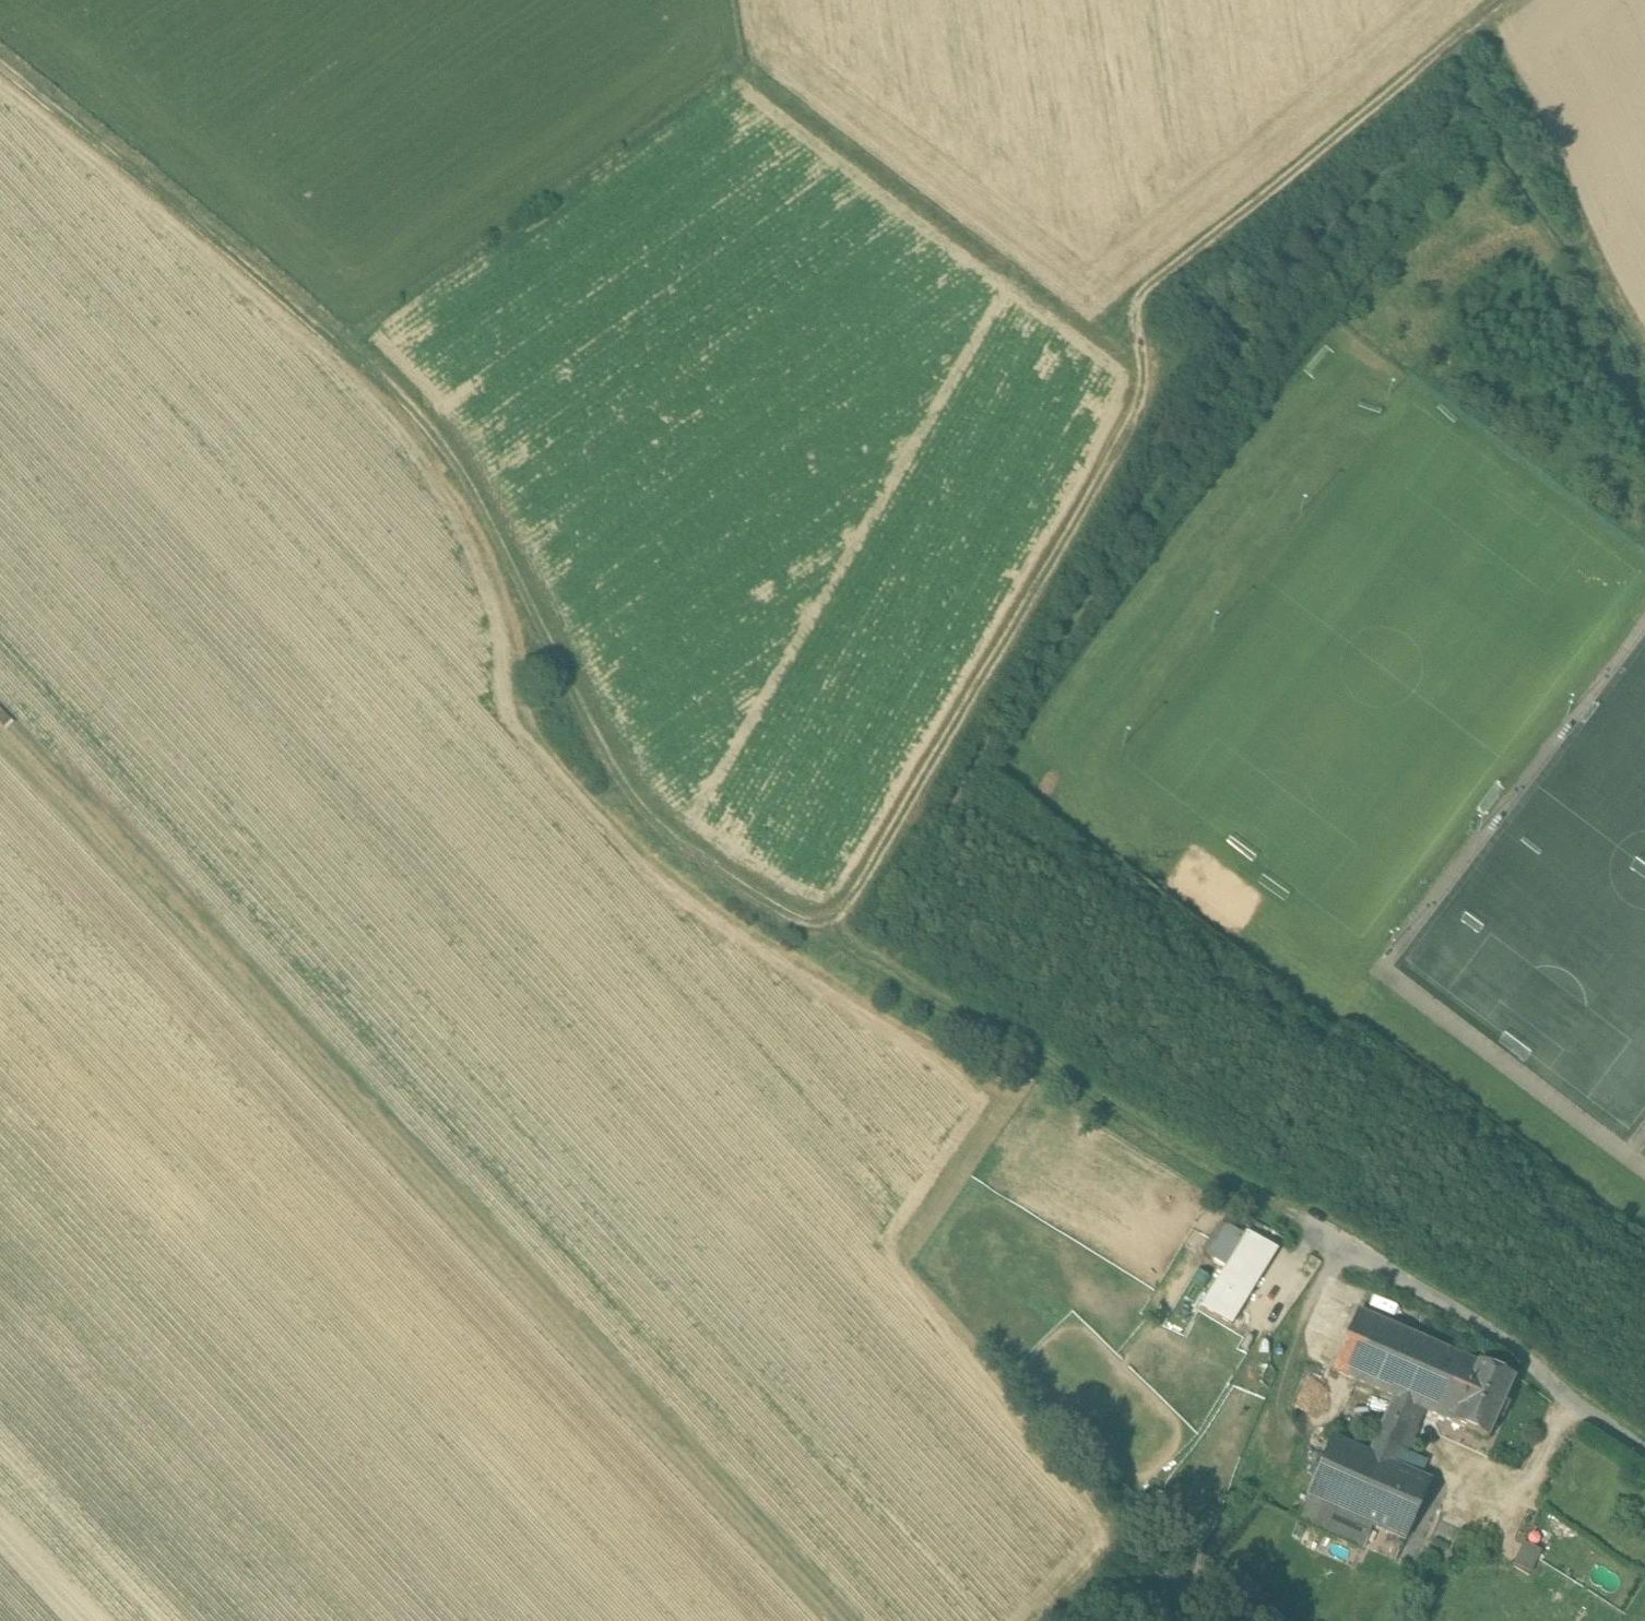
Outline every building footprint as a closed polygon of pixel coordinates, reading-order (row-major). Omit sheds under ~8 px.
[(1246,1232),(1200,1307),(1230,1325),(1275,1250),(1246,1232)] [(1477,1362),(1357,1311),(1331,1370),(1392,1397),(1424,1411),(1451,1423),(1451,1422),(1477,1363),(1477,1362)] [(1513,1378),(1477,1363),(1451,1422),(1486,1439),(1513,1378)] [(1424,1411),(1392,1397),(1375,1438),(1369,1453),(1400,1467),(1424,1411)] [(1370,1433),(1339,1420),(1331,1437),(1369,1453),(1375,1438),(1370,1433)] [(1369,1453),(1331,1437),(1305,1497),(1405,1540),(1431,1480),(1400,1467),(1369,1453)] [(1405,1540),(1305,1497),(1296,1519),(1396,1561),(1405,1540)] [(1515,1563),(1533,1571),(1544,1548),(1526,1539),(1515,1563)]
